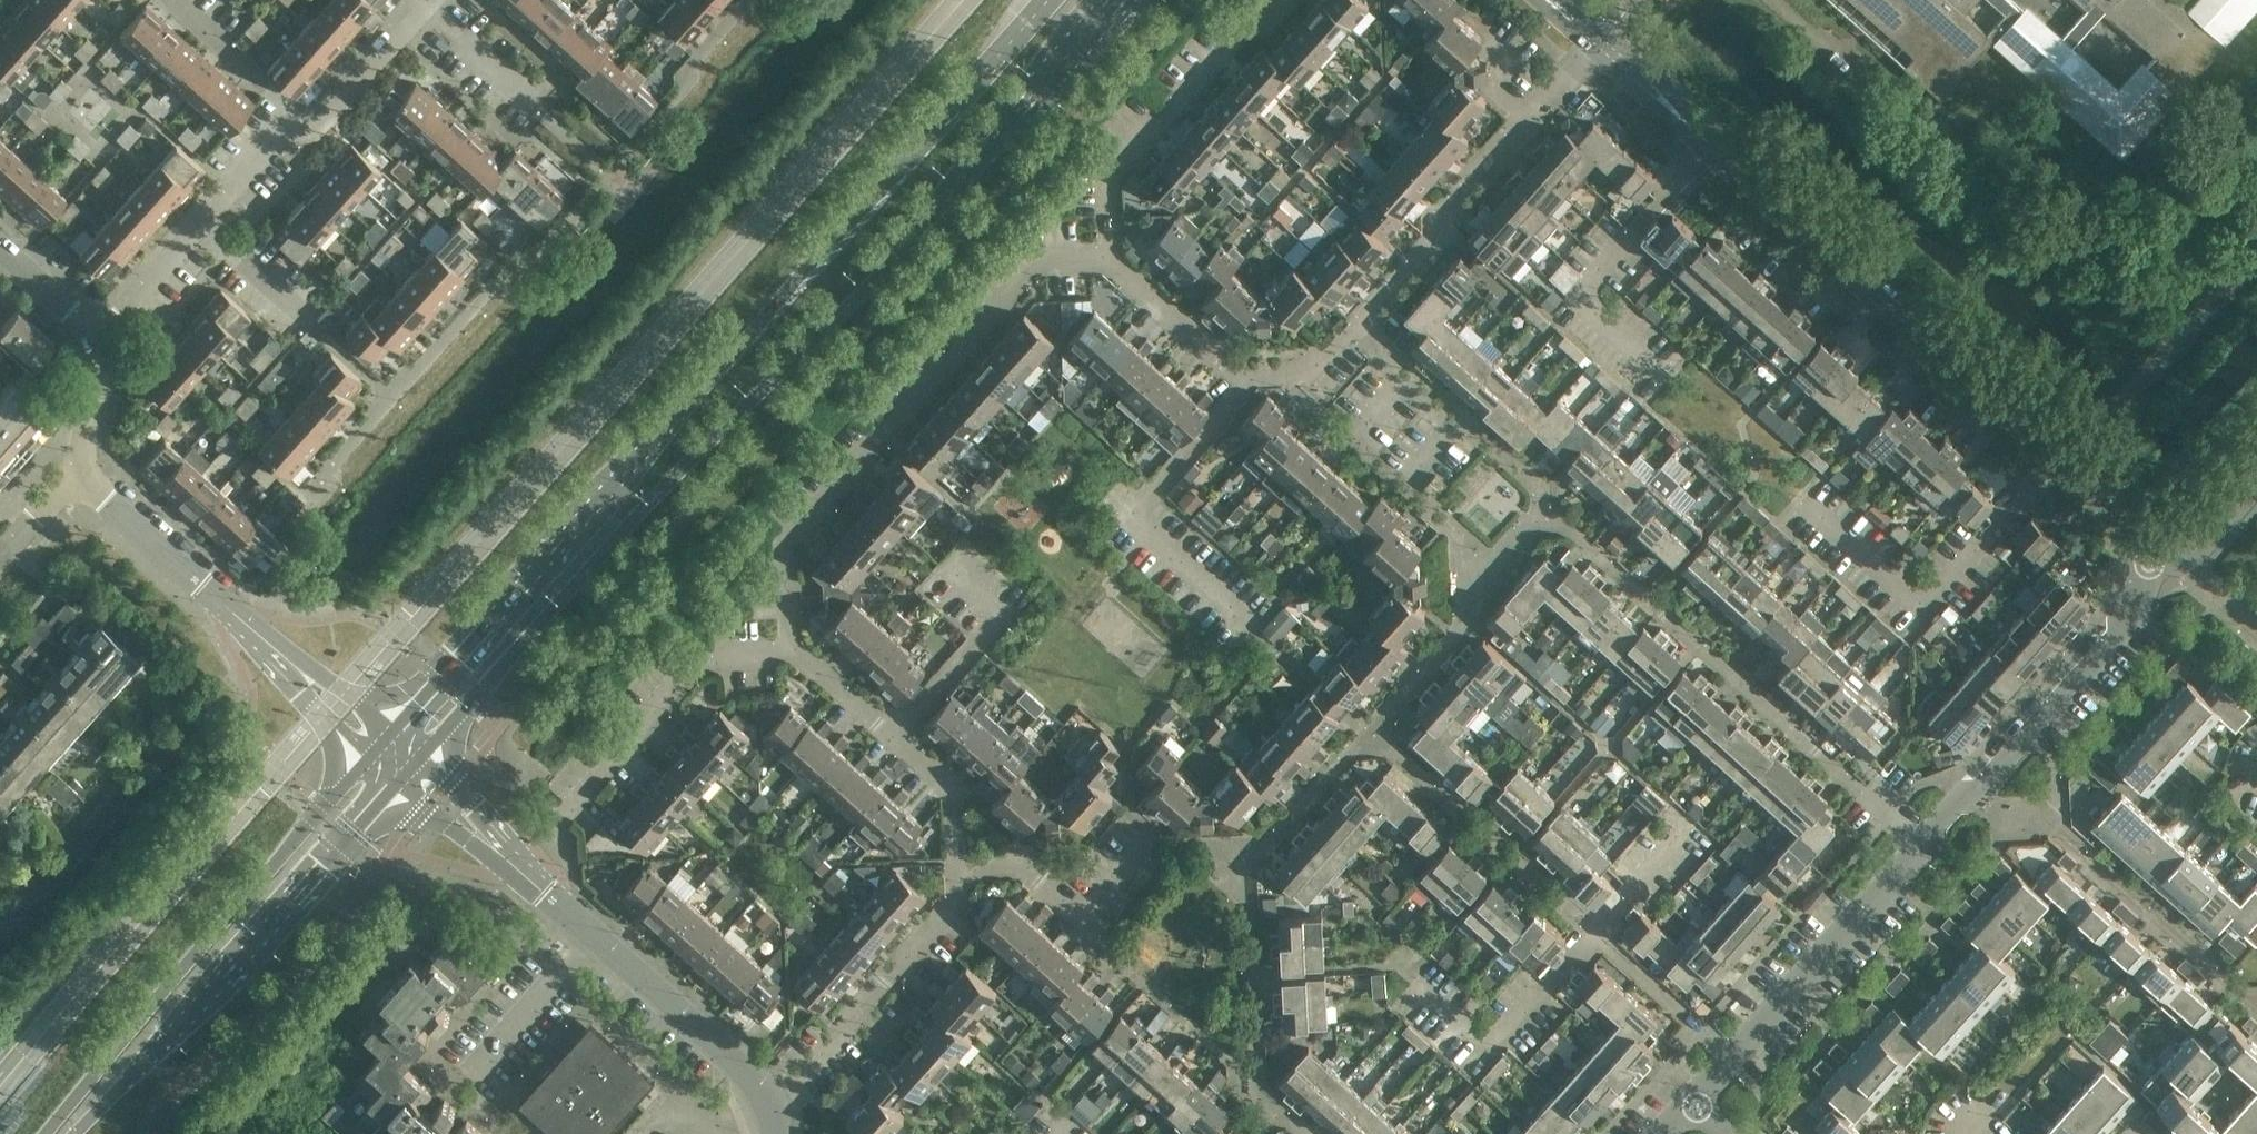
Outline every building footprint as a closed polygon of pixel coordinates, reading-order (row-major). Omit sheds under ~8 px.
[(31,0),(25,0),(11,15),(43,43),(59,25),(31,0)] [(67,0),(31,0),(59,25),(75,7),(67,0)] [(333,0),(329,0),(315,16),(344,42),(360,24),(333,0)] [(369,0),(333,0),(360,24),(376,7),(380,11),(380,10),(369,0)] [(380,10),(387,2),(385,0),(369,0),(380,10)] [(514,10),(523,0),(503,0),(514,10)] [(514,10),(532,26),(555,0),(523,0),(514,10)] [(532,26),(550,42),(576,13),(561,0),(555,0),(532,26)] [(680,0),(674,0),(660,16),(689,42),(705,23),(680,0)] [(705,23),(721,5),(715,0),(680,0),(705,23)] [(1351,26),(1322,0),(1305,19),(1334,45),(1351,26)] [(1322,0),(1351,26),(1369,7),(1361,0),(1322,0)] [(1405,6),(1420,19),(1437,0),(1410,0),(1405,6)] [(1420,19),(1425,24),(1417,33),(1426,42),(1461,3),(1458,0),(1437,0),(1420,19)] [(1915,56),(1905,67),(1941,99),(1994,40),(2122,154),(2179,91),(2210,57),(2224,42),(2256,5),(2256,0),(1851,0),(1915,56)] [(124,18),(130,11),(119,1),(112,8),(124,18)] [(633,21),(643,10),(635,3),(626,14),(633,21)] [(1461,3),(1426,42),(1441,55),(1467,25),(1459,18),(1467,8),(1461,3)] [(146,4),(120,34),(138,50),(165,21),(146,4)] [(124,18),(112,8),(106,16),(117,26),(124,18)] [(640,27),(650,16),(643,10),(633,21),(640,27)] [(576,13),(550,42),(568,58),(594,29),(576,13)] [(11,15),(0,27),(0,36),(27,60),(43,43),(11,15)] [(268,25),(257,15),(250,23),(261,33),(268,25)] [(344,42),(315,16),(299,34),(328,60),(344,42)] [(660,25),(653,19),(644,28),(652,35),(660,25)] [(1334,45),(1305,19),(1288,38),(1317,64),(1334,45)] [(165,21),(138,50),(156,66),(183,37),(165,21)] [(261,33),(250,23),(244,30),(255,40),(261,33)] [(1467,25),(1441,55),(1456,69),(1456,75),(1429,105),(1438,114),(1468,140),(1474,133),(1465,125),(1486,101),(1477,93),(1482,87),(1482,77),(1488,76),(1487,63),(1481,63),(1480,53),(1474,48),(1483,39),(1467,25)] [(594,29),(568,58),(584,73),(577,81),(578,82),(612,45),(594,29)] [(328,60),(299,34),(283,52),(312,78),(328,60)] [(669,53),(679,42),(671,35),(661,46),(669,53)] [(0,36),(0,70),(10,79),(27,60),(0,36)] [(91,54),(98,47),(87,37),(80,44),(91,54)] [(183,37),(156,66),(174,83),(200,53),(183,37)] [(1317,64),(1288,38),(1271,57),(1291,75),(1300,83),(1317,64)] [(676,59),(685,48),(679,42),(669,53),(676,59)] [(91,54),(80,44),(73,51),(84,61),(91,54)] [(612,45),(578,82),(596,98),(622,69),(605,54),(612,46),(612,45)] [(1291,75),(1271,57),(1262,48),(1244,67),(1274,94),(1291,75)] [(1400,69),(1410,57),(1403,51),(1392,62),(1400,69)] [(312,78),(283,52),(266,70),(295,97),(312,78)] [(200,53),(174,83),(192,99),(218,69),(200,53)] [(1376,82),(1382,75),(1371,65),(1364,72),(1376,82)] [(107,85),(117,74),(110,67),(99,78),(107,85)] [(1274,94),(1244,67),(1228,86),(1257,112),(1258,112),(1265,118),(1281,101),(1274,94)] [(218,69),(192,99),(210,115),(236,85),(218,69)] [(622,69),(596,98),(614,114),(640,85),(622,69)] [(1376,82),(1364,72),(1358,78),(1370,89),(1376,82)] [(114,92),(121,84),(124,80),(117,74),(107,85),(114,92)] [(1395,74),(1394,75),(1389,81),(1400,91),(1407,84),(1395,74)] [(66,95),(69,92),(72,88),(61,79),(55,86),(66,95)] [(403,96),(391,84),(375,102),(406,130),(438,94),(430,87),(426,92),(416,82),(403,96)] [(12,90),(5,83),(0,89),(0,98),(2,100),(12,90)] [(236,85),(210,115),(228,131),(255,102),(236,85)] [(640,85),(614,114),(632,131),(659,102),(640,85)] [(66,95),(55,86),(49,93),(59,103),(66,95)] [(1257,112),(1228,86),(1211,105),(1240,131),(1257,112)] [(151,93),(141,103),(149,110),(159,99),(151,93)] [(438,94),(406,130),(408,131),(410,128),(426,143),(452,114),(435,99),(439,95),(438,94)] [(159,99),(149,110),(156,117),(166,106),(159,99)] [(1342,120),(1348,113),(1337,103),(1331,110),(1342,120)] [(1240,131),(1211,105),(1194,124),(1224,150),(1240,131)] [(1379,115),(1367,105),(1361,112),(1372,122),(1379,115)] [(31,126),(41,116),(33,109),(24,120),(31,126)] [(1342,120),(1331,110),(1324,116),(1336,126),(1342,120)] [(1372,122),(1361,112),(1355,118),(1366,128),(1372,122)] [(372,120),(364,113),(354,124),(362,131),(372,120)] [(452,114),(426,143),(444,159),(470,131),(452,114)] [(1468,140),(1438,114),(1422,132),(1451,159),(1468,140)] [(38,133),(48,122),(41,116),(31,126),(38,133)] [(147,135),(156,126),(146,117),(138,126),(147,135)] [(140,133),(135,128),(129,122),(122,130),(134,140),(140,133)] [(1577,126),(1570,134),(1598,158),(1597,159),(1608,169),(1625,151),(1594,123),(1585,133),(1577,126)] [(1224,150),(1194,124),(1177,142),(1207,169),(1224,150)] [(185,143),(195,132),(187,125),(177,136),(185,143)] [(134,140),(122,130),(115,137),(127,147),(134,140)] [(1598,158),(1570,134),(1566,130),(1557,140),(1550,133),(1542,142),(1585,181),(1589,177),(1584,173),(1597,159),(1598,158)] [(470,131),(444,159),(462,175),(488,147),(470,131)] [(185,143),(191,149),(202,138),(195,132),(185,143)] [(1451,159),(1422,132),(1405,151),(1434,177),(1451,159)] [(74,134),(69,140),(65,145),(73,152),(83,141),(74,134)] [(11,149),(0,139),(0,161),(11,149)] [(1308,158),(1315,151),(1303,140),(1296,147),(1308,158)] [(83,141),(73,152),(80,158),(90,147),(83,141)] [(1207,169),(1177,142),(1160,161),(1190,188),(1207,169)] [(1327,149),(1339,159),(1345,153),(1334,142),(1327,149)] [(1585,181),(1542,142),(1534,151),(1542,157),(1534,167),(1565,195),(1578,180),(1582,184),(1585,181)] [(176,144),(159,163),(188,189),(205,170),(176,144)] [(352,144),(335,162),(364,188),(381,170),(352,144)] [(488,147),(462,175),(480,192),(516,151),(515,150),(504,162),(488,147)] [(1308,158),(1296,147),(1291,154),(1302,164),(1308,158)] [(0,161),(0,191),(3,194),(29,165),(11,149),(0,161)] [(1327,149),(1321,156),(1332,166),(1339,159),(1327,149)] [(516,151),(480,192),(481,193),(492,181),(507,195),(505,197),(506,198),(538,163),(537,162),(534,166),(516,151)] [(1405,151),(1388,170),(1417,196),(1434,177),(1405,151)] [(1656,178),(1625,151),(1608,169),(1647,204),(1655,195),(1648,188),(1656,178)] [(397,175),(407,165),(400,158),(390,168),(397,175)] [(1190,188),(1160,161),(1143,181),(1152,189),(1146,196),(1158,206),(1163,199),(1173,207),(1190,188)] [(364,188),(335,162),(319,180),(348,206),(364,188)] [(188,189),(159,163),(143,181),(172,207),(188,189)] [(538,163),(506,198),(537,226),(553,209),(540,197),(553,183),(542,174),(546,170),(538,163)] [(115,174),(104,164),(97,171),(108,181),(115,174)] [(29,165),(3,194),(21,210),(47,181),(29,165)] [(404,182),(414,171),(407,165),(397,175),(404,182)] [(1565,195),(1534,167),(1525,176),(1517,169),(1510,178),(1549,213),(1549,212),(1565,195)] [(1370,189),(1374,193),(1375,192),(1401,215),(1417,196),(1388,170),(1370,189)] [(108,181),(97,171),(90,179),(101,189),(108,181)] [(1310,191),(1317,184),(1305,174),(1299,181),(1310,191)] [(1274,195),(1281,188),(1269,178),(1263,185),(1274,195)] [(1549,213),(1510,178),(1502,186),(1510,193),(1502,203),(1543,240),(1560,221),(1549,212),(1549,213)] [(348,206),(319,180),(303,198),(332,224),(348,206)] [(47,181),(21,210),(39,226),(65,197),(47,181)] [(172,207),(143,181),(127,199),(156,225),(172,207)] [(1274,195),(1263,185),(1257,192),(1268,202),(1274,195)] [(1240,198),(1246,204),(1258,214),(1267,204),(1249,188),(1240,198)] [(396,197),(407,207),(414,199),(403,189),(396,197)] [(440,214),(450,203),(435,190),(426,200),(440,214)] [(1374,193),(1358,211),(1387,238),(1405,218),(1401,215),(1375,192),(1374,193)] [(1228,200),(1240,211),(1246,204),(1240,198),(1235,193),(1228,200)] [(332,224),(303,198),(287,216),(316,242),(332,224)] [(156,225),(127,199),(111,216),(140,242),(156,225)] [(65,207),(76,217),(83,210),(71,200),(65,207)] [(1264,218),(1281,236),(1299,219),(1282,201),(1264,218)] [(1543,240),(1502,203),(1493,212),(1486,205),(1478,213),(1527,258),(1543,240)] [(76,217),(65,207),(59,214),(70,224),(76,217)] [(480,228),(489,217),(482,210),(472,221),(480,228)] [(1194,237),(1190,234),(1196,227),(1180,213),(1166,228),(1160,222),(1150,233),(1156,239),(1148,248),(1167,266),(1194,237)] [(1241,220),(1237,225),(1244,231),(1254,220),(1247,213),(1241,220)] [(1388,249),(1358,223),(1348,213),(1330,233),(1366,265),(1370,269),(1388,249)] [(1527,258),(1478,213),(1470,222),(1478,229),(1469,239),(1500,267),(1511,276),(1527,258)] [(1241,220),(1236,215),(1235,214),(1224,226),(1231,232),(1237,225),(1241,220)] [(140,242),(111,216),(95,234),(124,260),(140,242)] [(316,242),(287,216),(271,234),(300,260),(316,242)] [(1665,226),(1657,219),(1649,228),(1686,262),(1687,263),(1704,244),(1703,243),(1674,216),(1665,226)] [(480,228),(485,233),(495,222),(489,217),(480,228)] [(381,236),(388,228),(376,219),(370,226),(381,236)] [(461,219),(433,250),(468,282),(476,274),(471,270),(481,259),(467,247),(478,235),(461,219)] [(381,236),(370,226),(363,233),(374,243),(381,236)] [(1330,233),(1327,229),(1310,248),(1320,257),(1349,284),(1354,279),(1365,289),(1371,282),(1360,272),(1366,265),(1330,233)] [(386,240),(397,250),(403,243),(392,233),(386,240)] [(124,260),(95,234),(79,253),(108,279),(124,260)] [(1194,237),(1167,266),(1186,283),(1195,274),(1212,254),(1212,253),(1194,237)] [(1693,292),(1733,249),(1724,241),(1717,248),(1707,239),(1703,243),(1704,244),(1687,263),(1686,262),(1679,270),(1672,278),(1691,295),(1693,292)] [(386,240),(379,247),(390,257),(397,250),(386,240)] [(1212,254),(1195,274),(1213,290),(1213,291),(1231,271),(1232,271),(1240,262),(1220,244),(1212,253),(1212,254)] [(1733,249),(1693,292),(1696,295),(1700,290),(1715,303),(1743,272),(1734,264),(1741,256),(1733,249)] [(433,250),(417,268),(448,296),(464,278),(468,282),(433,250)] [(349,271),(355,264),(344,254),(338,261),(349,271)] [(1461,256),(1433,287),(1451,304),(1486,265),(1477,257),(1470,264),(1461,256)] [(1320,257),(1304,276),(1303,276),(1332,303),(1339,295),(1350,305),(1356,298),(1346,288),(1349,284),(1320,257)] [(1581,275),(1564,260),(1555,269),(1572,284),(1581,275)] [(349,271),(338,261),(331,269),(342,279),(349,271)] [(1261,298),(1232,271),(1231,271),(1213,291),(1213,290),(1196,309),(1202,315),(1211,306),(1234,327),(1243,318),(1248,323),(1258,322),(1258,329),(1272,328),(1272,321),(1282,321),(1287,316),(1297,324),(1318,301),(1327,309),(1332,303),(1303,276),(1304,276),(1294,267),(1267,298),(1261,298)] [(354,275),(364,285),(371,278),(360,268),(354,275)] [(417,268),(401,286),(432,314),(448,296),(417,268)] [(1743,272),(1715,303),(1729,316),(1725,321),(1729,324),(1768,281),(1759,273),(1752,280),(1743,272)] [(354,275),(347,283),(358,293),(364,285),(354,275)] [(1768,281),(1729,324),(1732,327),(1736,322),(1751,335),(1779,304),(1770,296),(1777,288),(1768,281)] [(401,286),(385,303),(416,332),(432,314),(401,286)] [(1408,334),(1416,342),(1441,314),(1442,315),(1451,304),(1433,287),(1405,318),(1415,327),(1408,334)] [(250,315),(221,289),(205,308),(234,334),(250,315)] [(1634,302),(1642,309),(1643,310),(1650,303),(1641,294),(1634,302)] [(416,332),(385,303),(377,296),(361,314),(400,349),(416,332)] [(1533,320),(1540,313),(1529,303),(1522,310),(1533,320)] [(1650,303),(1643,310),(1657,322),(1663,315),(1650,303)] [(1761,361),(1765,357),(1804,313),(1795,305),(1788,312),(1779,304),(1751,335),(1743,345),(1761,361)] [(339,315),(328,305),(321,312),(332,322),(339,315)] [(234,334),(205,308),(189,326),(218,351),(234,334)] [(0,328),(0,341),(30,368),(54,342),(17,309),(0,328)] [(1088,358),(1114,328),(1095,311),(1087,320),(1080,314),(1062,334),(1063,353),(1079,368),(1088,358)] [(1543,330),(1550,322),(1540,313),(1533,320),(1543,330)] [(1804,313),(1765,357),(1767,359),(1772,354),(1787,368),(1815,337),(1806,328),(1812,320),(1804,313)] [(399,351),(400,349),(361,314),(344,333),(375,361),(391,343),(399,351)] [(1441,314),(1416,342),(1413,346),(1423,355),(1416,362),(1424,370),(1459,331),(1442,315),(1441,314)] [(1025,315),(1008,334),(1037,361),(1055,341),(1045,333),(1051,326),(1040,316),(1034,323),(1025,315)] [(1114,328),(1088,358),(1107,375),(1133,345),(1129,341),(1139,330),(1131,324),(1122,335),(1114,328)] [(218,351),(189,326),(173,343),(202,369),(218,351)] [(310,347),(317,339),(306,329),(299,337),(310,347)] [(1459,331),(1424,370),(1433,378),(1440,370),(1449,378),(1477,347),(1459,331)] [(1037,361),(1008,334),(991,353),(1020,379),(1037,361)] [(1569,352),(1576,345),(1565,335),(1558,342),(1569,352)] [(1133,345),(1107,375),(1126,392),(1152,362),(1145,355),(1155,345),(1148,338),(1138,349),(1133,345)] [(1821,342),(1793,373),(1808,386),(1804,391),(1807,395),(1847,351),(1838,343),(1831,351),(1821,342)] [(202,369),(173,343),(157,361),(186,387),(202,369)] [(1579,362),(1586,354),(1576,345),(1569,352),(1579,362)] [(267,363),(273,356),(262,346),(256,353),(267,363)] [(1477,347),(1449,378),(1467,394),(1495,363),(1477,347)] [(1847,351),(1807,395),(1810,397),(1815,393),(1829,406),(1854,378),(1855,380),(1858,376),(1848,366),(1855,359),(1847,351)] [(331,352),(315,370),(353,405),(354,404),(346,397),(362,380),(331,352)] [(267,363),(256,353),(249,361),(260,371),(267,363)] [(1020,379),(991,353),(974,372),(1004,398),(1020,379)] [(273,366),(284,375),(290,368),(279,358),(273,366)] [(1136,418),(1171,379),(1166,375),(1176,364),(1169,358),(1160,369),(1152,362),(1126,392),(1117,401),(1136,418)] [(186,387),(157,361),(140,380),(169,406),(186,387)] [(1495,363),(1467,394),(1485,410),(1513,379),(1495,363)] [(273,366),(267,373),(277,383),(284,375),(273,366)] [(1605,385),(1612,377),(1600,367),(1593,374),(1605,385)] [(321,379),(306,395),(337,423),(353,405),(315,370),(313,372),(321,379)] [(1004,398),(974,372),(957,391),(987,417),(1004,398)] [(1155,435),(1190,396),(1182,389),(1192,378),(1185,372),(1175,383),(1171,379),(1136,418),(1155,435)] [(1736,390),(1754,399),(1762,383),(1745,374),(1736,390)] [(1615,394),(1622,386),(1612,377),(1605,385),(1615,394)] [(2,389),(0,391),(0,448),(40,403),(12,378),(2,389)] [(1854,378),(1829,406),(1846,421),(1842,426),(1843,427),(1872,395),(1855,380),(1854,378)] [(1513,379),(1485,410),(1503,426),(1531,395),(1513,379)] [(234,399),(241,391),(230,382),(224,389),(234,399)] [(234,399),(224,389),(217,396),(227,406),(234,399)] [(987,417),(957,391),(940,410),(970,436),(987,417)] [(1174,452),(1209,413),(1204,409),(1214,398),(1207,392),(1197,403),(1190,396),(1155,435),(1174,452)] [(258,404),(248,394),(241,402),(252,411),(258,404)] [(306,395),(290,413),(321,441),(337,423),(306,395)] [(1056,412),(1063,405),(1051,395),(1045,402),(1056,412)] [(1241,425),(1260,442),(1261,442),(1279,422),(1287,413),(1268,395),(1241,425)] [(1531,395),(1503,426),(1522,443),(1535,428),(1534,427),(1549,411),(1548,410),(1531,395)] [(1872,395),(1843,427),(1846,429),(1851,425),(1865,438),(1857,446),(1858,447),(1890,411),(1889,410),(1872,395)] [(1534,427),(1535,428),(1552,443),(1577,416),(1557,399),(1548,410),(1549,411),(1534,427)] [(252,411),(241,402),(235,409),(245,418),(252,411)] [(1056,412),(1045,402),(1039,408),(1051,418),(1056,412)] [(1768,405),(1761,413),(1771,422),(1778,414),(1768,405)] [(1870,469),(1879,459),(1918,415),(1910,407),(1903,415),(1893,406),(1889,410),(1890,411),(1858,447),(1852,453),(1870,469)] [(970,436),(940,410),(924,428),(953,455),(970,436)] [(161,418),(172,428),(178,421),(167,411),(161,418)] [(290,413),(274,431),(305,459),(321,441),(290,413)] [(1918,415),(1879,459),(1882,462),(1887,457),(1901,470),(1929,439),(1920,431),(1927,423),(1918,415)] [(1577,416),(1552,443),(1569,459),(1570,459),(1594,432),(1577,416)] [(161,418),(158,422),(155,426),(165,435),(172,428),(161,418)] [(1570,459),(1569,459),(1566,463),(1576,472),(1569,480),(1578,487),(1612,448),(1624,434),(1606,419),(1594,432),(1570,459)] [(1298,439),(1279,422),(1261,442),(1260,442),(1252,451),(1271,468),(1298,439)] [(953,455),(924,428),(906,448),(936,474),(953,455)] [(223,447),(232,437),(224,430),(215,440),(223,447)] [(274,431),(257,450),(288,478),(305,459),(274,431)] [(1023,449),(1029,442),(1018,432),(1011,439),(1023,449)] [(229,453),(238,442),(232,437),(223,447),(229,453)] [(139,468),(157,484),(183,455),(165,439),(139,468)] [(1023,449),(1011,439),(1006,446),(1017,456),(1023,449)] [(1317,456),(1298,439),(1271,468),(1262,478),(1281,495),(1290,485),(1317,456)] [(1929,439),(1901,470),(1915,483),(1911,487),(1915,491),(1915,492),(1954,447),(1945,440),(1938,447),(1929,439)] [(1812,462),(1819,454),(1808,444),(1801,452),(1812,462)] [(1954,447),(1915,492),(1915,498),(1925,507),(1933,507),(1937,503),(1938,503),(1945,495),(1945,494),(1962,475),(1962,476),(1966,472),(1955,463),(1962,455),(1954,447)] [(1612,448),(1578,487),(1586,495),(1593,487),(1603,496),(1630,465),(1612,448)] [(1812,462),(1822,472),(1829,464),(1819,454),(1812,462)] [(183,455),(157,484),(175,500),(201,471),(183,455)] [(1336,473),(1317,456),(1290,485),(1309,502),(1336,473)] [(1704,474),(1711,466),(1700,456),(1693,464),(1704,474)] [(933,488),(904,461),(886,481),(890,485),(890,484),(916,507),(933,488)] [(259,480),(268,469),(261,462),(251,473),(259,480)] [(1201,469),(1194,463),(1184,474),(1191,480),(1201,469)] [(1630,465),(1603,496),(1612,504),(1605,512),(1614,520),(1648,481),(1630,465)] [(989,487),(995,480),(979,466),(973,473),(989,487)] [(1662,466),(1648,481),(1614,520),(1622,527),(1629,519),(1638,528),(1666,496),(1679,481),(1662,466)] [(266,486),(275,475),(268,469),(259,480),(266,486)] [(201,471),(175,500),(193,516),(219,487),(201,471)] [(989,487),(973,473),(967,479),(983,494),(989,487)] [(1354,490),(1336,473),(1309,502),(1328,519),(1354,490)] [(1435,474),(1424,486),(1435,496),(1446,484),(1435,474)] [(1988,499),(1962,476),(1962,475),(1945,494),(1945,495),(1938,503),(1952,516),(1959,507),(1983,529),(1991,519),(1980,509),(1988,499)] [(1193,510),(1207,495),(1185,476),(1172,491),(1193,510)] [(1719,488),(1731,497),(1738,490),(1726,480),(1719,488)] [(890,484),(890,485),(883,492),(873,482),(866,489),(877,499),(873,503),(903,530),(910,536),(927,516),(916,507),(890,484)] [(219,487),(193,516),(211,532),(237,504),(219,487)] [(1373,506),(1354,490),(1328,519),(1347,536),(1356,527),(1373,506)] [(305,501),(297,494),(288,505),(295,512),(305,501)] [(1748,513),(1755,505),(1743,495),(1736,503),(1748,513)] [(1666,496),(1638,528),(1656,544),(1684,513),(1666,496)] [(1373,506),(1356,527),(1374,543),(1400,514),(1381,497),(1373,506)] [(903,530),(873,503),(869,508),(858,498),(852,505),(863,515),(856,522),(886,549),(903,530)] [(1233,498),(1223,509),(1230,515),(1240,504),(1233,498)] [(237,504),(211,532),(229,548),(225,552),(225,553),(257,517),(256,516),(254,519),(237,504)] [(1240,504),(1230,515),(1236,520),(1246,509),(1240,504)] [(963,527),(970,520),(958,510),(952,517),(963,527)] [(1216,513),(1203,528),(1210,534),(1223,520),(1216,513)] [(1684,513),(1656,544),(1674,560),(1702,529),(1684,513)] [(1369,616),(1378,625),(1378,624),(1407,651),(1413,645),(1404,636),(1425,613),(1416,604),(1421,599),(1421,588),(1427,587),(1426,574),(1420,574),(1419,564),(1414,560),(1422,550),(1398,529),(1406,520),(1400,514),(1374,543),(1365,552),(1396,580),(1396,586),(1369,616)] [(257,517),(225,553),(233,560),(237,556),(248,565),(260,551),(272,562),(288,545),(257,517)] [(2063,545),(2032,517),(2023,527),(2015,520),(2007,529),(2046,564),(2063,545)] [(1774,536),(1781,529),(1769,519),(1763,526),(1774,536)] [(886,549),(856,522),(850,529),(839,520),(833,527),(843,537),(839,541),(869,568),(886,549)] [(1890,531),(1902,542),(1911,532),(1903,525),(1895,525),(1890,531)] [(1784,545),(1791,538),(1781,529),(1774,536),(1784,545)] [(1270,531),(1260,542),(1267,549),(1278,537),(1270,531)] [(1709,535),(1681,567),(1700,583),(1728,552),(1709,535)] [(1278,537),(1267,549),(1274,554),(1284,543),(1278,537)] [(869,568),(839,541),(822,561),(831,569),(821,580),(823,582),(823,595),(852,593),(852,587),(869,568)] [(2094,573),(2063,545),(2046,564),(2050,567),(2077,592),(2085,583),(2094,573)] [(1810,568),(1816,561),(1805,551),(1798,558),(1810,568)] [(1728,552),(1700,583),(1718,599),(1746,568),(1728,552)] [(1544,558),(1516,589),(1535,606),(1546,595),(1559,606),(1554,611),(1559,615),(1598,571),(1589,563),(1583,571),(1573,563),(1570,566),(1561,559),(1554,566),(1544,558)] [(1820,577),(1827,570),(1816,561),(1810,568),(1820,577)] [(1308,565),(1298,576),(1305,583),(1315,571),(1308,565)] [(2077,592),(2050,567),(2034,585),(2041,592),(2080,627),(2088,618),(2080,611),(2089,601),(2085,598),(2093,589),(2085,583),(2077,592)] [(1746,568),(1718,599),(1735,615),(1763,584),(1746,568)] [(1315,571),(1305,583),(1311,588),(1321,577),(1315,571)] [(1598,571),(1559,615),(1562,618),(1566,613),(1581,627),(1609,595),(1600,587),(1607,579),(1598,571)] [(1853,593),(1841,583),(1834,591),(1846,601),(1853,593)] [(1763,584),(1735,615),(1753,631),(1781,600),(1763,584)] [(1498,629),(1492,636),(1501,644),(1535,606),(1516,589),(1488,620),(1498,629)] [(1998,598),(1990,591),(1980,602),(1988,609),(1998,598)] [(2080,627),(2041,592),(2025,610),(2057,638),(2065,629),(2072,635),(2080,627)] [(852,593),(823,595),(824,606),(822,609),(828,614),(834,620),(826,629),(845,646),(872,617),(852,600),(852,593)] [(1853,593),(1846,601),(1856,610),(1863,602),(1853,593)] [(1609,595),(1581,627),(1599,643),(1624,615),(1606,600),(1610,596),(1609,595)] [(1335,607),(1323,596),(1317,603),(1328,613),(1335,607)] [(66,619),(69,616),(76,609),(66,600),(56,611),(66,619)] [(1781,600),(1753,631),(1754,632),(1758,628),(1775,643),(1799,616),(1781,600)] [(1988,609),(1980,602),(1971,612),(1979,619),(1988,609)] [(1328,613),(1317,603),(1311,610),(1322,620),(1328,613)] [(1278,639),(1300,618),(1287,604),(1265,625),(1278,639)] [(2057,638),(2025,610),(2009,627),(2041,656),(2057,638)] [(66,619),(56,611),(47,621),(52,626),(57,630),(66,619)] [(895,629),(905,618),(897,611),(887,622),(895,629)] [(1949,619),(1942,612),(1932,623),(1940,630),(1949,619)] [(110,613),(69,658),(105,690),(146,645),(110,613)] [(1624,615),(1599,643),(1617,659),(1645,627),(1644,626),(1641,630),(1624,615)] [(1888,625),(1877,615),(1870,622),(1881,632),(1888,625)] [(1799,616),(1775,643),(1792,659),(1778,674),(1779,675),(1817,632),(1799,616)] [(42,617),(33,627),(43,636),(52,626),(47,621),(42,617)] [(872,617),(845,646),(864,663),(891,634),(872,617)] [(901,635),(911,623),(905,618),(895,629),(901,635)] [(1940,630),(1932,623),(1922,633),(1930,640),(1940,630)] [(1378,625),(1361,643),(1391,670),(1407,651),(1378,624),(1378,625)] [(1888,625),(1881,632),(1882,633),(1873,642),(1888,655),(1896,645),(1892,642),(1898,634),(1888,625)] [(33,627),(24,637),(29,641),(34,646),(43,636),(33,627)] [(1645,627),(1617,659),(1630,671),(1626,676),(1630,679),(1670,635),(1661,628),(1654,635),(1645,627)] [(2041,656),(2009,627),(1993,645),(2025,673),(2041,656)] [(1797,691),(1835,648),(1817,632),(1779,675),(1797,691)] [(891,634),(864,663),(883,680),(906,655),(910,651),(891,634)] [(1289,635),(1283,641),(1294,652),(1300,645),(1289,635)] [(1670,635),(1630,679),(1633,682),(1638,677),(1653,691),(1681,660),(1671,651),(1678,643),(1670,635)] [(1515,668),(1484,640),(1475,650),(1467,643),(1460,652),(1499,687),(1515,668)] [(29,641),(20,651),(30,660),(39,650),(34,646),(29,641)] [(1361,643),(1345,661),(1344,662),(1370,685),(1370,686),(1373,689),(1391,670),(1361,643)] [(2025,673),(1993,645),(1977,663),(2009,691),(2025,673)] [(1815,707),(1853,664),(1835,648),(1797,691),(1815,707)] [(1344,662),(1345,661),(1332,650),(1315,670),(1323,678),(1353,705),(1370,686),(1370,685),(1344,662)] [(20,651),(11,661),(21,670),(30,660),(20,651)] [(1499,687),(1459,652),(1452,660),(1460,667),(1451,676),(1483,704),(1494,714),(1510,696),(1499,687)] [(2179,675),(2190,663),(2181,654),(2170,666),(2179,675)] [(883,680),(879,684),(899,702),(907,692),(914,698),(924,687),(917,681),(925,672),(906,655),(883,680)] [(1275,673),(1282,666),(1270,655),(1264,662),(1275,673)] [(69,658),(38,693),(74,725),(105,690),(69,658)] [(2009,691),(1977,663),(1961,681),(1993,709),(2009,691)] [(1833,723),(1871,680),(1853,664),(1815,707),(1833,723)] [(2179,675),(2170,666),(2163,674),(2172,682),(2179,675)] [(13,680),(3,671),(0,674),(0,687),(3,690),(13,680)] [(1674,719),(1709,680),(1700,672),(1693,680),(1683,671),(1648,710),(1667,727),(1670,724),(1674,719)] [(1013,692),(1020,685),(1007,673),(1000,680),(1013,692)] [(1550,675),(1543,682),(1554,692),(1561,685),(1550,675)] [(1483,704),(1451,676),(1443,686),(1435,679),(1428,687),(1467,722),(1483,704)] [(1353,705),(1323,678),(1311,692),(1340,718),(1353,705)] [(2187,680),(2186,681),(2236,725),(2251,709),(2218,679),(2204,695),(2187,680)] [(1709,680),(1674,719),(1670,724),(1673,726),(1677,721),(1692,735),(1720,703),(1711,695),(1718,687),(1709,680)] [(1844,746),(1879,707),(1889,696),(1871,680),(1833,723),(1842,731),(1835,739),(1844,746)] [(1993,709),(1961,681),(1945,699),(1984,734),(1992,725),(1984,719),(1993,709)] [(2236,725),(2186,681),(2172,697),(2205,727),(2219,712),(2235,726),(2236,725)] [(1561,685),(1554,692),(1565,702),(1572,694),(1561,685)] [(1451,740),(1467,722),(1428,687),(1420,696),(1427,703),(1419,713),(1423,716),(1415,724),(1423,731),(1414,741),(1477,797),(1485,787),(1493,795),(1490,799),(1500,808),(1493,815),(1501,822),(1536,783),(1518,767),(1502,785),(1451,740)] [(2151,706),(2159,697),(2150,689),(2142,698),(2151,706)] [(926,726),(945,743),(986,697),(979,690),(964,707),(952,696),(926,726)] [(1036,701),(1026,692),(1021,699),(1030,708),(1036,701)] [(1340,718),(1311,692),(1293,711),(1323,738),(1340,718)] [(38,693),(6,728),(42,761),(74,725),(38,693)] [(986,697),(945,743),(964,760),(998,722),(985,711),(992,703),(986,697)] [(2205,727),(2172,697),(2158,713),(2191,742),(2205,727)] [(2151,706),(2142,698),(2134,707),(2143,715),(2151,706)] [(1984,734),(1945,699),(1929,718),(1960,746),(1969,736),(1976,743),(1984,734)] [(1171,703),(1160,715),(1167,721),(1178,710),(1171,703)] [(1720,703),(1692,735),(1706,747),(1701,752),(1705,756),(1710,751),(1745,712),(1736,704),(1729,712),(1720,703)] [(764,737),(784,754),(810,725),(791,707),(783,716),(776,710),(766,721),(773,727),(764,737)] [(1879,707),(1844,746),(1852,754),(1859,746),(1869,755),(1897,724),(1879,707)] [(721,711),(704,730),(733,757),(751,738),(742,729),(748,723),(736,713),(730,720),(721,711)] [(1323,738),(1293,711),(1276,730),(1306,757),(1310,752),(1321,762),(1327,755),(1316,745),(1323,738)] [(1745,712),(1710,751),(1705,756),(1708,758),(1713,753),(1728,767),(1756,735),(1746,727),(1753,719),(1745,712)] [(2191,742),(2158,713),(2144,729),(2177,758),(2191,742)] [(1227,728),(1215,717),(1215,716),(1201,731),(1216,744),(1221,739),(1219,737),(1227,728)] [(810,725),(784,754),(802,771),(829,741),(825,737),(834,726),(827,720),(818,731),(810,725)] [(2122,738),(2130,729),(2121,721),(2113,730),(2122,738)] [(998,722),(964,760),(983,777),(1024,731),(1016,724),(1009,733),(998,722)] [(11,796),(42,761),(6,728),(0,735),(0,786),(11,796)] [(733,757),(704,730),(697,738),(686,728),(680,735),(691,745),(687,749),(716,776),(733,757)] [(2177,758),(2144,729),(2130,744),(2163,774),(2177,758)] [(1276,730),(1259,749),(1262,752),(1263,753),(1263,752),(1289,775),(1296,768),(1307,778),(1313,771),(1302,761),(1306,757),(1276,730)] [(2122,738),(2113,730),(2105,738),(2114,747),(2122,738)] [(1024,731),(983,777),(1001,793),(1002,794),(1020,773),(1021,774),(1029,764),(1016,752),(1030,737),(1024,731)] [(1065,755),(1073,762),(1083,770),(1103,788),(1104,787),(1121,768),(1111,760),(1121,749),(1101,731),(1091,742),(1083,735),(1065,755)] [(829,741),(802,771),(821,788),(848,758),(840,751),(850,741),(843,735),(834,745),(829,741)] [(1756,735),(1728,767),(1741,779),(1737,784),(1741,788),(1746,783),(1781,744),(1772,736),(1765,744),(1756,735)] [(1137,769),(1156,786),(1175,767),(1183,757),(1163,740),(1137,769)] [(716,776),(687,749),(683,754),(672,744),(666,751),(676,761),(670,768),(700,794),(716,776)] [(1781,744),(1746,783),(1741,788),(1744,790),(1749,785),(1763,798),(1791,767),(1782,759),(1789,751),(1781,744)] [(2163,774),(2130,744),(2115,761),(2148,791),(2163,774)] [(1255,759),(1262,752),(1259,749),(1255,745),(1248,753),(1255,759)] [(1263,753),(1247,771),(1246,771),(1276,798),(1293,778),(1289,775),(1263,752),(1263,753)] [(848,758),(821,788),(840,805),(867,775),(862,771),(872,760),(865,754),(855,765),(848,758)] [(2109,788),(2120,777),(2097,757),(2087,768),(2109,788)] [(1156,786),(1139,805),(1146,811),(1154,801),(1178,823),(1186,814),(1191,818),(1202,818),(1202,825),(1215,825),(1215,817),(1226,816),(1230,811),(1239,820),(1261,796),(1270,804),(1276,798),(1246,771),(1247,771),(1237,762),(1210,793),(1204,793),(1175,767),(1156,786)] [(700,794),(670,768),(663,776),(652,766),(646,773),(657,782),(653,787),(683,813),(700,794)] [(1791,767),(1763,798),(1777,811),(1773,816),(1777,820),(1781,815),(1816,776),(1807,768),(1801,775),(1791,767)] [(867,775),(840,805),(859,821),(885,792),(878,785),(888,775),(881,768),(871,779),(867,775)] [(1002,794),(1001,793),(985,812),(991,818),(1000,808),(1024,830),(1032,821),(1037,825),(1048,824),(1048,831),(1061,830),(1061,824),(1072,823),(1076,818),(1086,826),(1107,802),(1116,811),(1122,804),(1104,787),(1103,788),(1083,770),(1056,800),(1050,800),(1021,774),(1020,773),(1002,794)] [(1368,777),(1360,786),(1388,811),(1387,811),(1398,821),(1416,802),(1384,774),(1375,784),(1368,777)] [(1816,776),(1781,815),(1777,820),(1780,822),(1784,817),(1799,830),(1800,831),(1824,804),(1828,800),(1818,791),(1825,783),(1816,776)] [(683,813),(653,787),(649,791),(638,781),(632,788),(643,798),(636,805),(666,832),(683,813)] [(1360,786),(1356,782),(1347,792),(1340,785),(1332,794),(1376,833),(1379,829),(1375,825),(1387,811),(1388,811),(1360,786)] [(1536,783),(1501,822),(1510,831),(1517,823),(1527,831),(1555,800),(1536,783)] [(11,796),(0,786),(0,808),(11,796)] [(885,792),(859,821),(850,831),(868,848),(877,838),(904,809),(900,805),(909,794),(903,788),(893,799),(885,792)] [(1376,833),(1332,794),(1324,803),(1332,809),(1324,819),(1355,847),(1368,833),(1372,836),(1376,833)] [(2122,794),(2092,827),(2132,863),(2162,830),(2122,794)] [(1631,831),(1648,812),(1635,799),(1617,819),(1631,831)] [(1436,897),(1475,853),(1467,845),(1460,852),(1450,843),(1446,848),(1438,840),(1447,830),(1416,802),(1398,821),(1438,857),(1415,883),(1433,900),(1436,897)] [(1800,831),(1799,830),(1788,842),(1807,859),(1835,828),(1826,820),(1833,812),(1824,804),(1800,831)] [(666,832),(636,805),(619,825),(628,833),(622,840),(633,850),(639,843),(648,851),(666,832)] [(2213,832),(2221,823),(2201,805),(2193,814),(2213,832)] [(1562,806),(1534,838),(1544,847),(1537,854),(1546,862),(1581,823),(1562,806)] [(904,809),(877,838),(897,856),(905,846),(912,852),(922,841),(915,835),(923,826),(904,809)] [(1355,847),(1324,819),(1315,828),(1308,821),(1300,830),(1344,869),(1347,865),(1343,861),(1355,847)] [(1745,819),(1722,850),(1734,859),(1757,829),(1745,819)] [(1581,823),(1546,862),(1554,870),(1561,862),(1569,870),(1570,870),(1583,857),(1583,858),(1599,840),(1581,823)] [(1344,869),(1300,830),(1292,838),(1300,845),(1292,855),(1323,883),(1336,868),(1340,872),(1344,869)] [(2162,830),(2132,863),(2172,898),(2202,865),(2162,830)] [(1788,842),(1753,881),(1762,890),(1769,882),(1779,891),(1807,859),(1788,842)] [(2243,843),(2235,852),(2255,869),(2256,868),(2256,855),(2243,843)] [(2076,860),(2065,850),(2057,859),(2068,870),(2076,860)] [(1475,853),(1436,897),(1439,899),(1443,894),(1458,908),(1487,877),(1477,868),(1484,860),(1475,853)] [(1323,883),(1292,855),(1275,873),(1307,901),(1323,883)] [(1717,863),(1709,856),(1700,867),(1707,873),(1717,863)] [(1570,870),(1569,870),(1564,876),(1596,904),(1605,894),(1612,901),(1621,892),(1583,858),(1583,857),(1570,870)] [(2003,877),(2012,867),(2000,857),(1992,866),(2003,877)] [(716,865),(709,858),(699,870),(706,876),(716,865)] [(824,874),(829,869),(822,863),(817,868),(824,874)] [(2032,886),(2030,888),(2047,903),(2054,895),(2070,909),(2085,892),(2053,863),(2032,886)] [(623,895),(642,912),(669,883),(649,865),(641,874),(634,868),(624,880),(631,885),(623,895)] [(2172,898),(2212,934),(2227,918),(2255,943),(2256,943),(2256,886),(2255,884),(2240,900),(2202,865),(2172,898)] [(1707,873),(1700,867),(1691,877),(1698,883),(1707,873)] [(897,869),(880,889),(909,915),(927,896),(918,888),(924,881),(912,871),(906,877),(897,869)] [(846,880),(835,870),(829,877),(840,887),(846,880)] [(2016,872),(2001,888),(2034,918),(2047,903),(2030,888),(2032,886),(2016,872)] [(726,894),(736,883),(729,875),(718,887),(726,894)] [(840,887),(829,877),(823,884),(834,894),(840,887)] [(1749,877),(1732,896),(1764,924),(1770,917),(1766,914),(1777,902),(1762,890),(1753,881),(1749,877)] [(1982,900),(1990,891),(1979,881),(1971,890),(1982,900)] [(669,883),(642,912),(661,929),(687,900),(669,883)] [(732,899),(742,888),(736,883),(726,894),(732,899)] [(1494,883),(1465,914),(1480,927),(1475,932),(1480,936),(1519,892),(1510,884),(1503,892),(1494,883)] [(2001,888),(1982,908),(2015,938),(2034,918),(2001,888)] [(909,915),(880,889),(863,908),(892,934),(909,915)] [(1519,892),(1480,936),(1482,939),(1487,933),(1503,948),(1519,930),(1518,929),(1530,916),(1529,915),(1521,907),(1527,900),(1519,892)] [(1685,899),(1677,892),(1668,902),(1675,909),(1685,899)] [(2085,892),(2070,909),(2085,923),(2078,931),(2095,945),(2117,921),(2085,892)] [(1016,907),(1008,899),(981,929),(1001,946),(1027,917),(1023,913),(1033,902),(1026,896),(1016,907)] [(1764,924),(1732,896),(1716,914),(1744,939),(1753,928),(1757,932),(1764,924)] [(1967,917),(1975,908),(1965,898),(1956,907),(1967,917)] [(2129,924),(2138,915),(2120,899),(2112,909),(2129,924)] [(687,900),(661,929),(680,946),(706,916),(687,900)] [(1344,914),(1354,914),(1353,900),(1344,900),(1344,914)] [(1675,909),(1668,902),(1659,913),(1666,920),(1675,909)] [(1671,937),(1634,905),(1626,914),(1634,920),(1625,930),(1654,956),(1671,937)] [(1027,917),(1001,946),(1016,960),(1011,967),(1007,964),(997,976),(1004,982),(1020,963),(1046,934),(1039,927),(1052,912),(1045,906),(1032,921),(1027,917)] [(813,918),(801,908),(795,914),(807,925),(813,918)] [(863,908),(846,926),(876,953),(892,934),(863,908)] [(1980,943),(1981,942),(1998,958),(2015,938),(1982,908),(1964,929),(1980,943)] [(764,928),(774,916),(766,909),(756,921),(764,928)] [(1534,909),(1529,915),(1530,916),(1518,929),(1519,930),(1557,963),(1565,954),(1558,947),(1566,937),(1534,909)] [(1392,912),(1383,921),(1389,927),(1398,917),(1392,912)] [(807,925),(795,914),(789,921),(800,932),(807,925)] [(1744,939),(1716,914),(1700,932),(1732,960),(1738,953),(1734,949),(1744,939)] [(1271,931),(1271,943),(1324,940),(1323,915),(1280,917),(1281,931),(1271,931)] [(1950,932),(1958,923),(1949,915),(1941,924),(1950,932)] [(706,916),(680,946),(699,963),(725,933),(706,916)] [(770,933),(780,922),(774,916),(764,928),(770,933)] [(2117,921),(2095,945),(2112,961),(2119,953),(2134,967),(2150,950),(2117,921)] [(846,926),(829,945),(859,971),(876,953),(846,926)] [(2236,956),(2246,944),(2228,928),(2218,940),(2236,956)] [(433,1091),(405,1066),(430,1037),(415,1024),(446,990),(461,1003),(488,973),(469,957),(478,947),(459,930),(425,968),(417,961),(383,998),(391,1006),(366,1034),(384,1050),(368,1068),(386,1084),(370,1102),(369,1101),(365,1105),(385,1123),(389,1119),(398,1127),(391,1133),(451,1133),(420,1106),(433,1091)] [(1046,934),(1020,963),(1039,980),(1065,950),(1061,947),(1070,936),(1063,930),(1054,940),(1046,934)] [(1700,932),(1684,950),(1712,974),(1721,964),(1725,967),(1732,960),(1700,932)] [(725,933),(699,963),(717,979),(744,950),(725,933)] [(1671,937),(1654,956),(1683,982),(1692,973),(1704,983),(1712,974),(1684,950),(1671,937)] [(1922,963),(1938,945),(1929,937),(1913,954),(1922,963)] [(1324,940),(1271,943),(1272,954),(1282,954),(1283,967),(1325,965),(1324,940)] [(1980,943),(1966,959),(1999,988),(2015,971),(1998,958),(1981,942),(1980,943)] [(1065,950),(1039,980),(1058,997),(1084,967),(1077,961),(1086,950),(1079,944),(1070,955),(1065,950)] [(829,945),(813,964),(842,990),(859,971),(829,945)] [(1444,953),(1438,947),(1434,951),(1441,957),(1444,953)] [(744,950),(717,979),(736,996),(763,967),(744,950)] [(2150,950),(2134,967),(2150,981),(2143,988),(2160,1004),(2182,979),(2150,950)] [(2196,984),(2205,975),(2185,957),(2176,966),(2196,984)] [(1966,959),(1952,974),(1985,1004),(1999,988),(1966,959)] [(824,1010),(842,990),(813,964),(795,983),(804,992),(798,998),(810,1008),(816,1002),(824,1010)] [(1627,992),(1596,964),(1587,973),(1579,967),(1571,976),(1610,1011),(1627,992)] [(997,994),(967,968),(960,975),(949,965),(943,972),(954,982),(950,987),(979,1013),(997,994)] [(763,967),(736,996),(755,1013),(764,1004),(770,1010),(780,999),(774,993),(782,984),(763,967)] [(1084,967),(1058,997),(1049,1006),(1068,1023),(1094,994),(1090,990),(1100,979),(1093,973),(1083,983),(1076,977),(1085,968),(1084,967)] [(1894,995),(1910,977),(1900,968),(1884,986),(1894,995)] [(1325,974),(1283,976),(1284,989),(1273,990),(1274,1002),(1327,999),(1325,974)] [(1952,974),(1938,990),(1971,1020),(1985,1004),(1952,974)] [(369,984),(361,978),(353,987),(362,996),(369,989),(369,984)] [(2182,979),(2160,1004),(2177,1018),(2183,1011),(2198,1024),(2214,1007),(2182,979)] [(979,1013),(950,987),(946,991),(935,981),(929,988),(940,998),(933,1006),(942,1015),(943,1014),(963,1032),(963,1031),(979,1013)] [(1094,994),(1068,1023),(1087,1040),(1114,1011),(1106,1004),(1115,993),(1109,987),(1099,998),(1094,994)] [(1938,990),(1924,1006),(1957,1035),(1971,1020),(1938,990)] [(1658,1020),(1627,992),(1610,1011),(1621,1021),(1621,1020),(1649,1045),(1650,1045),(1657,1037),(1649,1029),(1658,1020)] [(1327,999),(1274,1002),(1275,1013),(1285,1013),(1286,1026),(1328,1024),(1327,999)] [(1875,1020),(1883,1011),(1871,1001),(1863,1010),(1875,1020)] [(1924,1006),(1910,1022),(1927,1037),(1942,1052),(1957,1035),(1924,1006)] [(1894,1007),(1873,1031),(1905,1061),(1927,1037),(1910,1022),(1894,1007)] [(2141,1088),(2161,1106),(2187,1130),(2192,1133),(2256,1133),(2256,1046),(2214,1007),(2198,1024),(2165,1061),(2141,1088)] [(1147,1024),(1112,1063),(1130,1079),(1158,1048),(1148,1039),(1155,1031),(1166,1019),(1157,1011),(1146,1023),(1147,1024)] [(943,1014),(942,1015),(936,1021),(925,1012),(919,1019),(930,1028),(926,1033),(955,1059),(972,1040),(963,1031),(963,1032),(943,1014)] [(1121,1015),(1093,1046),(1112,1063),(1147,1024),(1146,1023),(1138,1016),(1131,1024),(1121,1015)] [(2251,1032),(2256,1025),(2256,1022),(2250,1015),(2242,1024),(2251,1032)] [(1860,1036),(1868,1027),(1857,1017),(1849,1026),(1860,1036)] [(1621,1020),(1621,1021),(1608,1035),(1602,1030),(1599,1034),(1644,1074),(1652,1065),(1644,1058),(1653,1048),(1650,1045),(1649,1045),(1621,1020)] [(2090,1042),(2108,1058),(2128,1036),(2110,1020),(2090,1042)] [(1430,1043),(1409,1024),(1402,1032),(1423,1051),(1430,1043)] [(955,1059),(926,1033),(922,1037),(911,1027),(904,1034),(915,1044),(909,1052),(938,1078),(955,1059)] [(1873,1031),(1859,1047),(1891,1076),(1905,1061),(1873,1031)] [(629,1090),(619,1081),(631,1068),(630,1066),(591,1032),(556,1071),(551,1067),(543,1077),(547,1081),(526,1105),(558,1133),(607,1133),(613,1127),(610,1124),(623,1109),(626,1112),(636,1101),(626,1093),(629,1090)] [(1644,1074),(1599,1034),(1596,1037),(1602,1042),(1589,1056),(1621,1084),(1629,1075),(1636,1082),(1644,1074)] [(1541,1046),(1549,1053),(1558,1042),(1551,1035),(1541,1046)] [(1836,1040),(1830,1047),(1828,1050),(1839,1060),(1847,1051),(1836,1040)] [(1541,1046),(1540,1047),(1532,1056),(1539,1063),(1549,1053),(1541,1046)] [(1859,1047),(1844,1064),(1876,1093),(1891,1076),(1859,1047)] [(1158,1048),(1130,1079),(1148,1095),(1182,1056),(1174,1048),(1167,1056),(1158,1048)] [(1284,1096),(1292,1103),(1331,1059),(1327,1056),(1323,1060),(1309,1048),(1281,1079),(1291,1088),(1284,1096)] [(938,1078),(909,1052),(902,1059),(891,1049),(885,1056),(896,1066),(892,1070),(892,1071),(912,1089),(921,1097),(938,1078)] [(1182,1056),(1148,1095),(1165,1111),(1194,1080),(1184,1071),(1191,1063),(1182,1056)] [(1589,1056),(1573,1074),(1605,1102),(1621,1084),(1589,1056)] [(892,1071),(892,1070),(883,1062),(878,1067),(867,1057),(861,1064),(872,1074),(865,1081),(895,1108),(895,1107),(912,1089),(892,1071)] [(1509,1063),(1502,1057),(1492,1067),(1500,1074),(1509,1063)] [(1824,1076),(1833,1067),(1821,1057),(1813,1066),(1824,1076)] [(1331,1059),(1292,1103),(1301,1112),(1308,1104),(1317,1112),(1345,1080),(1331,1067),(1335,1062),(1331,1059)] [(636,1060),(634,1062),(630,1066),(631,1068),(619,1081),(629,1090),(629,1091),(637,1082),(645,1090),(656,1078),(636,1060)] [(1822,1088),(1837,1102),(1838,1101),(1856,1116),(1876,1093),(1844,1064),(1822,1088)] [(2103,1066),(2082,1089),(2116,1119),(2137,1096),(2103,1066)] [(1500,1074),(1492,1067),(1483,1078),(1491,1084),(1500,1074)] [(1194,1080),(1165,1111),(1183,1127),(1219,1088),(1218,1087),(1227,1077),(1219,1070),(1203,1088),(1194,1080)] [(1605,1102),(1573,1074),(1557,1092),(1585,1117),(1584,1118),(1588,1121),(1605,1102)] [(1345,1080),(1317,1112),(1334,1128),(1363,1096),(1345,1080)] [(865,1081),(860,1087),(869,1096),(848,1120),(857,1128),(852,1133),(888,1133),(905,1116),(895,1107),(895,1108),(865,1081)] [(1100,1081),(1073,1102),(1087,1119),(1114,1098),(1100,1081)] [(1183,1127),(1191,1133),(1210,1133),(1226,1116),(1230,1112),(1220,1103),(1227,1095),(1219,1088),(1183,1127)] [(2066,1107),(2096,1133),(2102,1133),(2116,1119),(2082,1089),(2066,1107)] [(1541,1110),(1568,1133),(1569,1133),(1584,1118),(1585,1117),(1557,1092),(1541,1110)] [(1011,1109),(1026,1123),(1040,1107),(1025,1093),(1011,1109)] [(1477,1099),(1470,1093),(1461,1103),(1468,1109),(1477,1099)] [(1450,1107),(1457,1100),(1450,1094),(1444,1101),(1450,1107)] [(1334,1128),(1342,1133),(1361,1133),(1381,1112),(1363,1096),(1334,1128)] [(1826,1133),(1861,1133),(1849,1124),(1856,1116),(1838,1101),(1837,1102),(1817,1125),(1826,1133)] [(1468,1109),(1461,1103),(1451,1114),(1458,1120),(1468,1109)] [(0,1133),(8,1133),(27,1111),(21,1107),(0,1133)] [(2046,1130),(2050,1133),(2096,1133),(2066,1107),(2046,1130)] [(2168,1124),(2151,1108),(2143,1117),(2160,1133),(2168,1124)] [(1525,1128),(1532,1133),(1568,1133),(1541,1110),(1525,1128)] [(1361,1133),(1393,1133),(1403,1123),(1399,1120),(1395,1125),(1381,1112),(1361,1133)] [(1227,1132),(1234,1124),(1226,1116),(1210,1133),(1230,1133),(1227,1132)] [(467,1121),(456,1133),(481,1133),(467,1121)] [(1393,1133),(1405,1133),(1402,1131),(1406,1127),(1403,1123),(1393,1133)] [(1779,1133),(1796,1133),(1787,1125),(1779,1133)]
